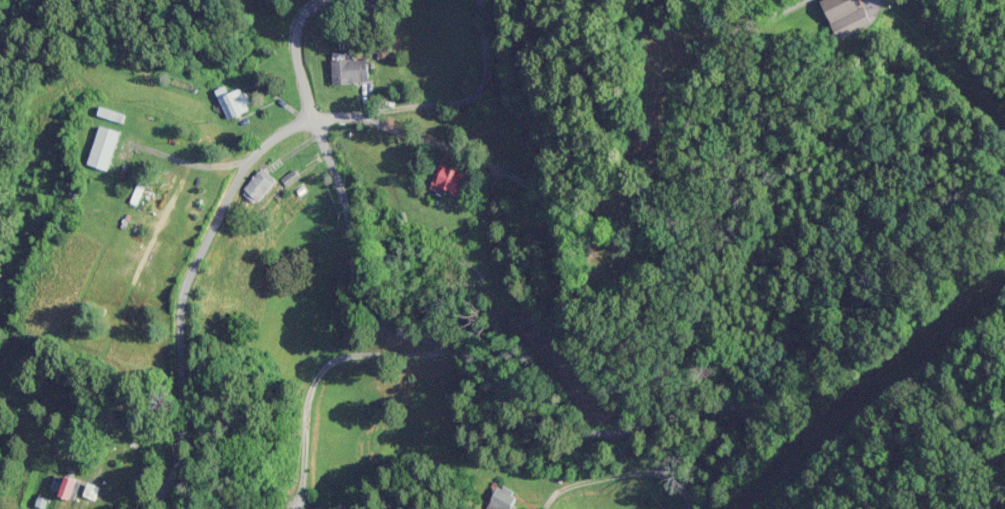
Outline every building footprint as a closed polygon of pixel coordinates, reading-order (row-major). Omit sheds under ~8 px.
[(831,24),(864,8),(860,0),(826,0),(821,2),(831,24)] [(370,85),(370,60),(333,60),(333,85),(370,85)] [(121,132),(101,126),(89,165),(109,172),(121,132)] [(457,196),(466,176),(441,165),(432,185),(457,196)] [(278,180),(263,168),(243,192),(258,204),(278,180)] [(82,482),(66,476),(59,496),(75,501),(82,482)] [(96,499),(100,487),(89,484),(85,496),(96,499)] [(516,507),(515,487),(491,489),(493,508),(520,508),(520,507),(516,507)]
